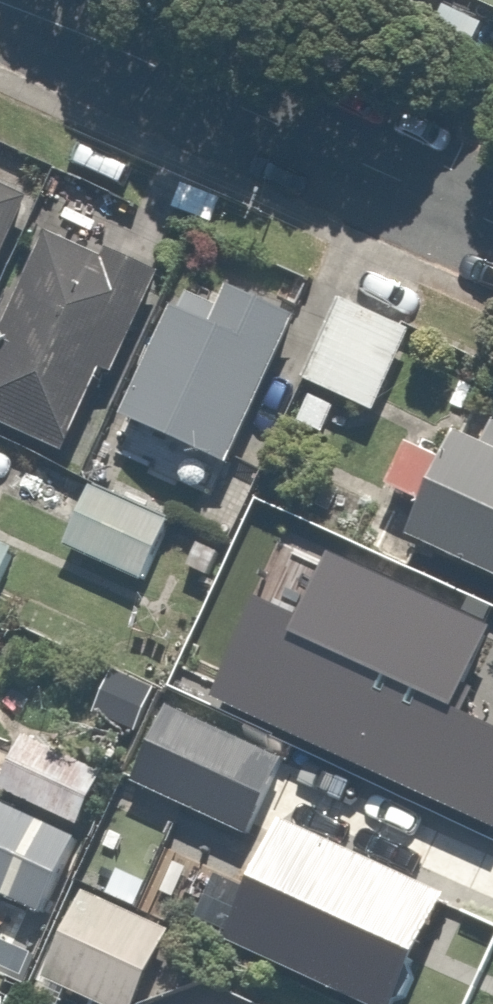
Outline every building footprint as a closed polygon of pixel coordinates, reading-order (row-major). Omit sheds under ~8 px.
[(460,27),(472,0),(403,0),(460,27)] [(36,198),(0,180),(0,272),(36,198)] [(43,234),(0,334),(0,463),(15,469),(28,440),(77,461),(163,260),(114,239),(104,261),(43,234)] [(231,464),(296,313),(232,286),(213,331),(169,311),(123,417),(231,464)] [(427,331),(343,293),(304,379),(388,417),(427,331)] [(485,446),(460,434),(449,457),(409,438),(385,489),(426,508),(410,543),(492,582),(492,428),(485,446)] [(83,486),(58,555),(137,584),(163,515),(83,486)] [(17,540),(0,533),(0,577),(17,540)] [(284,739),(490,831),(492,824),(492,684),(339,615),(316,667),(284,739)] [(284,739),(316,667),(207,619),(175,690),(284,739)] [(273,757),(163,709),(130,787),(240,834),(273,757)] [(0,804),(0,896),(51,915),(81,835),(0,804)] [(277,826),(224,935),(368,1003),(400,1003),(447,907),(277,826)] [(81,891),(43,978),(103,1003),(139,1003),(171,930),(81,891)] [(0,967),(0,1001),(13,973),(0,967)]
